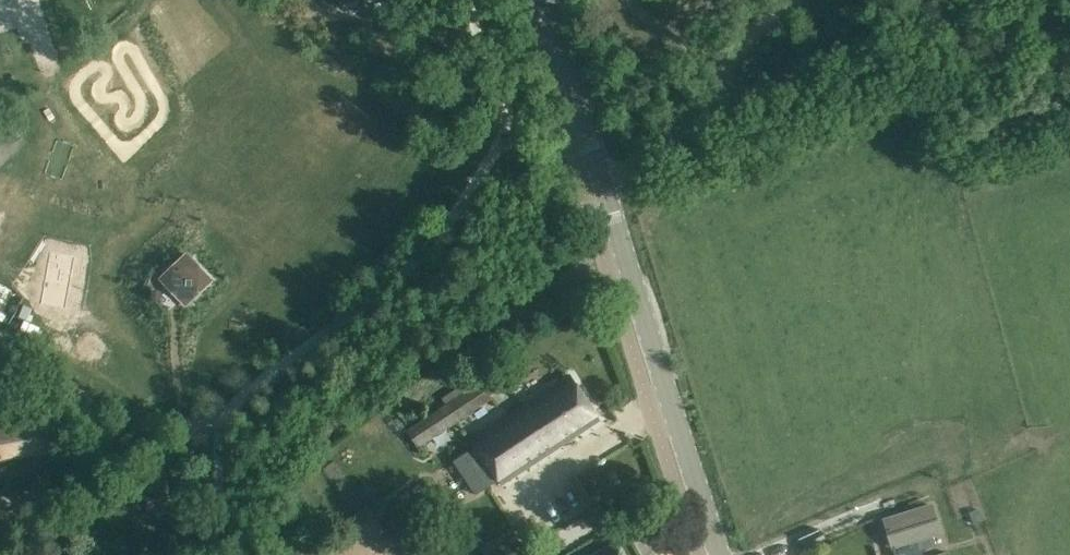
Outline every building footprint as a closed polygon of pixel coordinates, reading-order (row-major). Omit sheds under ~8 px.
[(354,15),(368,0),(337,0),(354,15)] [(84,253),(49,263),(59,298),(94,288),(84,253)] [(187,255),(161,279),(186,305),(211,280),(187,255)] [(559,446),(600,420),(570,375),(530,401),(559,446)] [(492,397),(482,383),(409,431),(419,445),(492,397)] [(530,401),(471,439),(475,446),(455,459),(477,493),(497,480),(500,484),(559,446),(530,401)] [(48,450),(43,420),(12,426),(17,456),(48,450)] [(369,505),(355,514),(363,525),(376,516),(369,505)] [(884,520),(896,554),(919,554),(922,554),(921,550),(935,545),(932,535),(940,532),(931,506),(884,520)] [(836,545),(840,554),(879,554),(885,553),(876,529),(836,545)] [(615,543),(594,554),(622,554),(615,543)]
